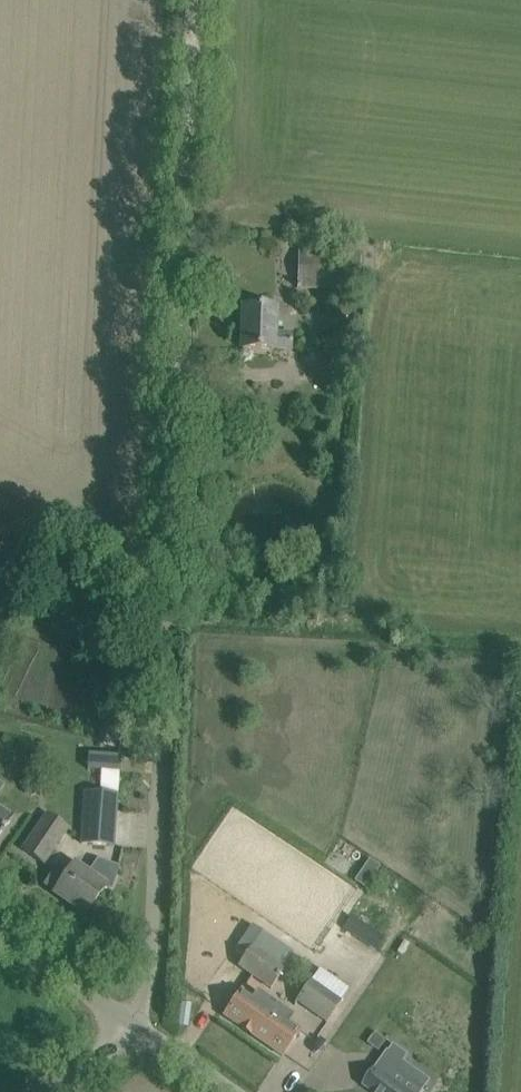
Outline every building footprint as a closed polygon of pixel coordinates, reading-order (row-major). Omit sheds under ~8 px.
[(298,252),(297,288),(359,290),(360,254),(298,252)] [(242,350),(265,350),(291,351),(291,334),(275,333),(275,309),(244,308),(242,350)] [(122,728),(122,726),(103,720),(98,741),(124,747),(128,730),(122,728)] [(81,843),(113,846),(118,771),(109,770),(108,794),(85,792),(81,843)] [(0,810),(0,838),(13,818),(0,810)] [(46,815),(36,831),(23,850),(43,863),(56,845),(67,828),(46,815)] [(65,872),(57,867),(45,884),(55,891),(55,892),(76,907),(78,905),(86,910),(84,913),(86,914),(104,888),(111,890),(118,868),(97,860),(90,870),(74,859),(65,872)] [(365,889),(380,866),(369,859),(354,881),(365,889)] [(349,918),(343,926),(373,948),(379,940),(349,918)] [(252,945),(261,932),(253,926),(236,951),(244,957),(252,945)] [(244,957),(238,966),(271,988),(285,968),(252,945),(244,957)] [(343,1001),(311,978),(296,999),(327,1022),(343,1001)] [(242,990),(224,1016),(270,1047),(282,1056),(288,1047),(300,1030),(287,1021),(292,1014),(257,990),(252,997),(242,990)] [(379,1052),(387,1041),(375,1033),(368,1044),(379,1052)] [(364,1087),(370,1091),(424,1091),(425,1090),(398,1071),(409,1056),(394,1045),(364,1087)]
